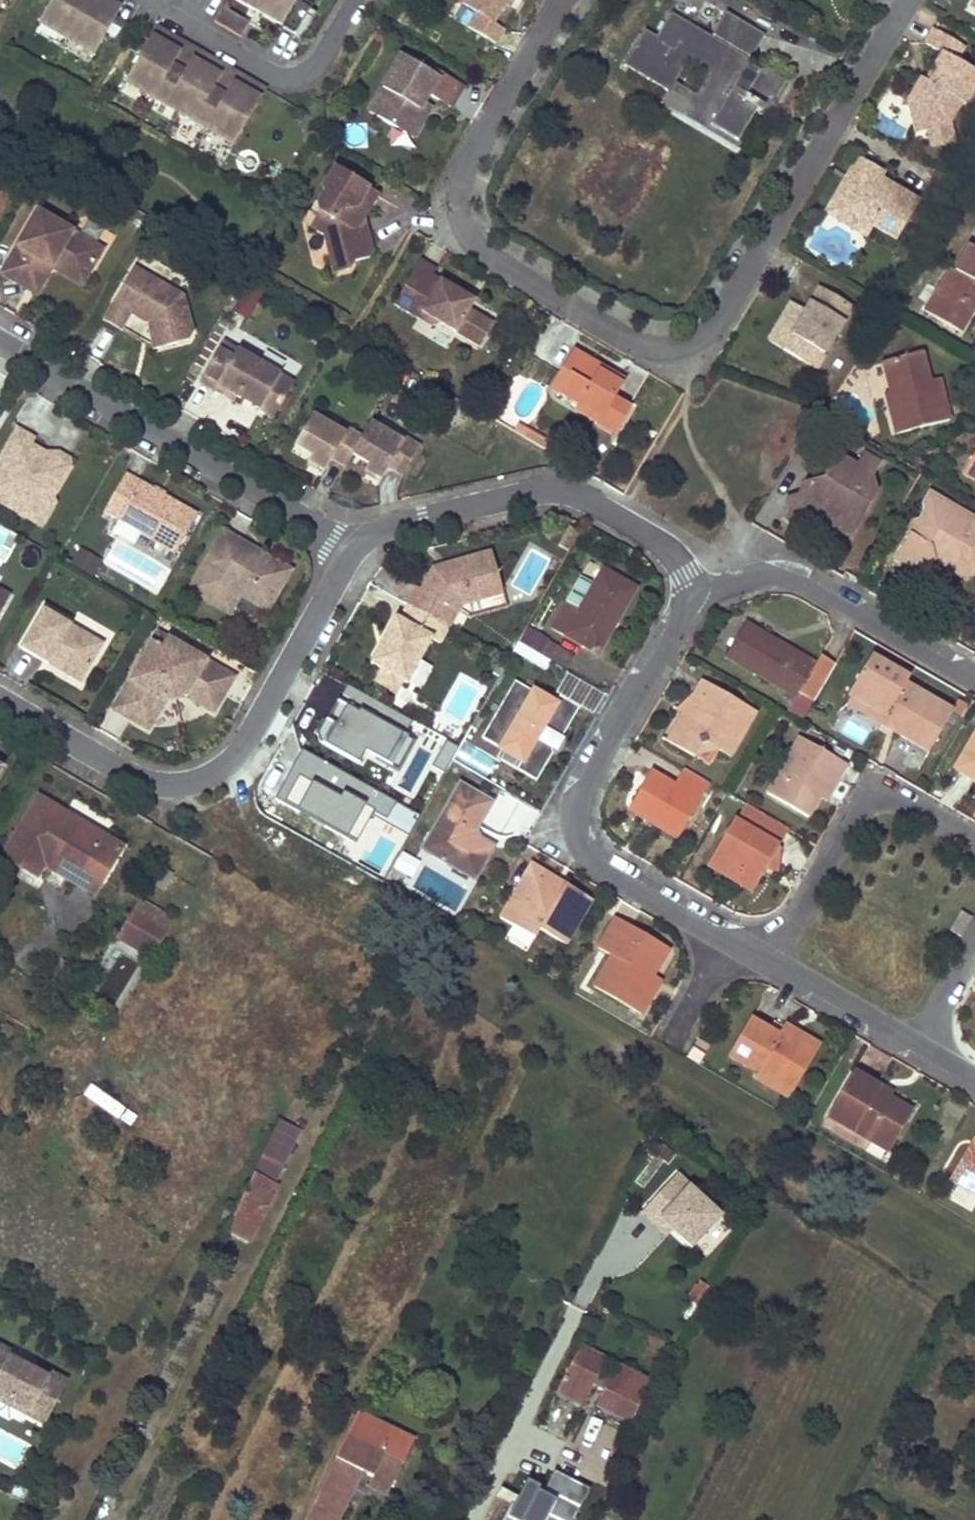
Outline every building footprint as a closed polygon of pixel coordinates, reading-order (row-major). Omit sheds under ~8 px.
[(126,0),(106,0),(105,0),(53,0),(40,22),(94,54),(126,0)] [(312,8),(299,0),(233,0),(256,13),(260,6),(268,10),(266,13),(283,24),(281,28),(295,37),(312,8)] [(462,3),(476,12),(468,25),(495,41),(504,27),(493,21),(505,2),(506,0),(464,0),(462,3)] [(268,10),(260,6),(256,13),(281,28),(283,24),(266,13),(268,10)] [(249,24),(222,8),(213,23),(240,39),(249,24)] [(748,62),(764,34),(725,11),(710,35),(670,11),(656,36),(644,29),(623,64),(668,91),(674,81),(687,59),(709,72),(696,94),(683,116),(739,148),(742,142),(738,140),(756,107),(761,110),(764,105),(759,102),(764,93),(769,96),(775,99),(786,79),(762,65),(759,69),(748,62)] [(956,58),(964,45),(935,27),(926,42),(942,53),(933,67),(937,69),(929,82),(925,79),(921,77),(907,100),(920,107),(924,126),(949,121),(962,100),(965,102),(974,86),(974,69),(956,58)] [(233,146),(265,92),(250,83),(245,93),(232,85),(220,78),(225,68),(196,52),(191,61),(178,54),(166,47),(171,37),(157,29),(125,84),(233,146)] [(184,45),(171,37),(166,47),(178,54),(184,45)] [(196,52),(184,45),(178,54),(191,61),(196,52)] [(413,136),(425,114),(417,110),(424,98),(428,91),(449,103),(462,81),(440,69),(437,74),(401,54),(369,111),(413,136)] [(937,69),(933,67),(925,79),(929,82),(937,69)] [(238,76),(225,68),(220,78),(232,85),(238,76)] [(250,83),(238,76),(232,85),(245,93),(250,83)] [(661,103),(683,116),(696,94),(674,81),(668,91),(661,103)] [(759,102),(764,105),(769,96),(764,93),(759,102)] [(431,102),(424,98),(417,110),(425,114),(431,102)] [(924,126),(920,107),(907,100),(914,128),(924,126)] [(864,162),(856,158),(844,179),(852,184),(864,162)] [(919,202),(881,179),(884,174),(864,162),(852,184),(844,179),(830,201),(843,209),(840,213),(869,230),(872,226),(896,240),(919,202)] [(380,194),(334,167),(321,188),(324,190),(317,203),(320,212),(311,227),(323,235),(329,259),(347,256),(354,260),(370,256),(375,248),(371,237),(362,231),(360,226),(366,219),(380,194)] [(0,181),(0,200),(3,201),(11,187),(0,181)] [(843,209),(830,201),(823,212),(836,220),(840,213),(843,209)] [(37,211),(0,272),(26,287),(42,260),(51,266),(57,255),(87,274),(101,249),(37,211)] [(869,230),(840,213),(836,220),(865,237),(869,230)] [(371,237),(366,219),(360,226),(362,231),(371,237)] [(937,235),(933,232),(925,245),(929,247),(936,237),(937,235)] [(929,247),(928,250),(937,256),(945,243),(936,237),(929,247)] [(970,246),(955,272),(974,283),(974,249),(970,246)] [(87,274),(57,255),(51,266),(81,284),(87,274)] [(354,260),(347,256),(329,259),(333,272),(348,269),(354,260)] [(435,268),(419,258),(408,279),(423,288),(431,274),(435,268)] [(42,260),(26,287),(35,293),(51,266),(42,260)] [(183,296),(133,267),(112,303),(147,323),(152,348),(153,349),(188,340),(193,332),(183,296)] [(950,268),(925,312),(960,332),(972,312),(974,306),(974,283),(955,272),(950,268)] [(471,297),(431,274),(423,288),(408,279),(393,303),(431,325),(442,322),(480,345),(493,323),(471,310),(466,307),(471,297)] [(852,306),(820,286),(810,302),(818,308),(814,315),(790,300),(775,324),(790,333),(782,347),(801,359),(809,345),(822,353),(852,306)] [(477,301),(471,297),(466,307),(471,310),(477,301)] [(112,303),(103,319),(152,348),(147,323),(112,303)] [(790,333),(775,324),(767,338),(782,347),(790,333)] [(221,342),(198,381),(214,390),(217,385),(236,396),(259,409),(279,375),(221,342)] [(822,353),(809,345),(801,359),(814,366),(822,353)] [(619,384),(599,372),(602,366),(573,349),(562,369),(567,372),(557,390),(579,403),(577,407),(598,420),(601,416),(616,425),(628,404),(613,395),(619,384)] [(930,382),(923,353),(884,362),(891,392),(887,393),(897,434),(950,421),(942,389),(933,391),(930,382)] [(622,378),(602,366),(599,372),(619,384),(622,378)] [(567,372),(562,369),(551,387),(557,390),(567,372)] [(292,382),(279,375),(259,409),(273,417),(292,382)] [(942,389),(940,380),(930,382),(933,391),(942,389)] [(236,396),(217,385),(214,390),(233,401),(236,396)] [(343,433),(311,414),(294,445),(311,455),(307,460),(323,470),(331,457),(345,465),(352,454),(361,437),(360,437),(346,428),(343,433)] [(360,437),(361,437),(352,454),(368,463),(364,469),(380,478),(388,466),(402,474),(418,446),(403,437),(401,441),(368,422),(360,437)] [(52,463),(42,457),(44,453),(31,445),(34,439),(16,428),(0,456),(0,502),(23,516),(31,503),(35,505),(42,492),(52,497),(69,467),(59,461),(52,463)] [(69,459),(58,453),(44,453),(42,457),(52,463),(59,461),(69,467),(69,459)] [(964,473),(974,479),(974,453),(964,473)] [(856,466),(838,455),(824,479),(804,484),(797,496),(787,498),(791,516),(808,512),(819,510),(856,529),(865,513),(863,502),(873,499),(878,492),(873,477),(880,464),(863,455),(856,466)] [(174,553),(196,515),(124,474),(104,510),(119,519),(140,531),(143,532),(141,534),(174,553)] [(54,503),(52,497),(42,492),(35,505),(31,503),(23,516),(40,526),(54,503)] [(931,494),(924,505),(925,513),(921,520),(914,523),(908,533),(909,534),(895,559),(926,577),(937,559),(950,553),(974,568),(974,520),(931,494)] [(819,510),(808,512),(851,537),(856,529),(819,510)] [(140,531),(119,519),(111,532),(133,544),(140,531)] [(568,549),(578,529),(568,524),(557,544),(568,549)] [(251,548),(222,530),(190,585),(204,593),(215,589),(235,601),(239,595),(266,612),(290,571),(259,553),(257,557),(249,552),(251,548)] [(92,576),(101,559),(80,548),(71,565),(92,576)] [(259,553),(251,548),(249,552),(257,557),(259,553)] [(448,627),(457,612),(460,607),(461,604),(463,604),(502,593),(490,552),(433,568),(421,590),(415,586),(405,603),(406,604),(448,627)] [(950,553),(937,559),(970,580),(974,571),(974,568),(950,553)] [(564,604),(551,628),(595,654),(616,618),(619,620),(637,588),(602,568),(577,611),(564,604)] [(215,589),(204,593),(190,585),(187,590),(228,614),(235,601),(215,589)] [(8,596),(0,591),(0,610),(8,596)] [(457,612),(468,618),(506,608),(502,593),(463,604),(461,604),(460,607),(457,612)] [(439,643),(448,627),(406,604),(398,619),(394,617),(369,663),(380,669),(402,681),(406,684),(431,639),(439,643)] [(19,647),(47,664),(51,658),(83,677),(102,643),(42,608),(19,647)] [(776,641),(745,623),(725,656),(797,698),(800,694),(814,702),(836,664),(821,655),(816,664),(785,646),(781,653),(772,648),(776,641)] [(540,635),(530,629),(522,643),(532,648),(540,635)] [(233,677),(157,632),(112,709),(147,729),(164,701),(184,695),(212,712),(233,677)] [(549,640),(540,635),(532,648),(541,653),(549,640)] [(785,646),(776,641),(772,648),(781,653),(785,646)] [(547,669),(551,662),(537,654),(516,642),(513,649),(547,669)] [(851,696),(885,716),(881,723),(929,752),(952,712),(905,685),(909,679),(871,657),(849,695),(851,696)] [(83,677),(51,658),(47,664),(80,682),(83,677)] [(380,669),(373,682),(394,694),(402,681),(380,669)] [(684,713),(667,742),(694,757),(703,742),(719,751),(730,757),(756,712),(702,681),(693,696),(699,699),(689,716),(684,713)] [(535,693),(515,682),(482,739),(502,750),(506,743),(526,755),(522,762),(517,770),(536,781),(553,753),(551,745),(555,738),(563,735),(579,708),(560,696),(555,705),(551,712),(531,700),(535,693)] [(340,701),(339,700),(318,742),(393,781),(415,737),(400,730),(406,718),(346,688),(340,701)] [(555,705),(535,693),(531,700),(551,712),(555,705)] [(814,702),(800,694),(797,698),(789,713),(803,721),(814,702)] [(699,699),(693,696),(684,713),(689,716),(699,699)] [(885,716),(851,696),(847,703),(881,723),(885,716)] [(974,734),(954,769),(974,781),(974,734)] [(553,753),(563,735),(555,738),(551,745),(553,753)] [(847,765),(799,737),(767,793),(808,818),(820,797),(824,790),(830,793),(847,765)] [(417,742),(396,778),(412,787),(432,751),(417,742)] [(703,742),(694,757),(719,751),(703,742)] [(526,755),(506,743),(502,750),(522,762),(526,755)] [(652,772),(633,804),(665,823),(661,830),(677,839),(709,783),(685,769),(676,786),(652,772)] [(493,802),(459,782),(425,841),(435,847),(431,856),(462,873),(472,856),(485,863),(495,846),(480,837),(477,841),(474,839),(472,833),(474,829),(477,830),(493,802)] [(830,793),(824,790),(820,797),(826,801),(830,793)] [(36,875),(43,863),(50,852),(101,882),(122,847),(38,797),(3,856),(36,875)] [(665,823),(633,804),(629,811),(661,830),(665,823)] [(789,830),(746,804),(736,822),(779,847),(789,830)] [(736,822),(733,820),(712,858),(740,875),(736,882),(753,892),(779,847),(736,822)] [(435,847),(425,841),(420,850),(431,856),(435,847)] [(50,852),(43,863),(94,894),(101,882),(50,852)] [(485,863),(472,856),(462,873),(475,881),(485,863)] [(712,858),(707,866),(736,882),(740,875),(712,858)] [(546,873),(531,864),(515,892),(521,895),(506,921),(534,937),(539,929),(565,944),(592,899),(565,883),(561,890),(542,879),(546,873)] [(565,883),(546,873),(542,879),(561,890),(565,883)] [(521,895),(515,892),(500,918),(506,921),(521,895)] [(961,912),(950,930),(961,936),(972,918),(961,912)] [(156,950),(165,935),(130,915),(121,930),(156,950)] [(660,944),(616,918),(598,948),(612,956),(594,986),(641,1014),(657,987),(649,982),(652,976),(661,961),(653,956),(660,944)] [(151,959),(156,950),(121,930),(116,938),(151,959)] [(668,949),(660,944),(653,956),(661,961),(668,949)] [(63,978),(69,966),(60,961),(53,972),(63,978)] [(660,980),(652,976),(649,982),(657,987),(660,980)] [(782,1037),(754,1021),(732,1056),(760,1074),(761,1071),(793,1089),(815,1050),(785,1032),(782,1037)] [(1,1030),(8,1034),(12,1028),(5,1023),(1,1030)] [(818,1045),(788,1027),(785,1032),(815,1050),(818,1045)] [(760,1074),(756,1080),(788,1098),(793,1089),(761,1071),(760,1074)] [(880,1087),(854,1072),(827,1117),(870,1142),(874,1134),(893,1145),(912,1112),(888,1099),(877,1092),(880,1087)] [(891,1093),(880,1087),(877,1092),(888,1099),(891,1093)] [(893,1145),(874,1134),(870,1142),(889,1153),(893,1145)] [(952,1180),(974,1193),(974,1150),(971,1147),(952,1180)] [(226,1230),(248,1241),(276,1182),(255,1172),(236,1212),(228,1227),(226,1230)] [(690,1186),(677,1174),(671,1181),(683,1193),(690,1186)] [(671,1181),(647,1206),(673,1230),(692,1248),(722,1216),(690,1186),(683,1193),(671,1181)] [(673,1230),(647,1206),(642,1213),(667,1236),(673,1230)] [(227,1208),(220,1223),(228,1227),(236,1212),(227,1208)] [(30,1409),(28,1413),(45,1423),(68,1381),(50,1372),(47,1377),(44,1375),(41,1380),(31,1374),(33,1369),(21,1363),(19,1368),(7,1361),(12,1352),(0,1346),(0,1393),(30,1409)] [(556,1392),(582,1405),(592,1385),(603,1390),(596,1405),(630,1422),(651,1382),(617,1365),(610,1377),(599,1372),(606,1359),(580,1346),(556,1392)] [(617,1365),(606,1359),(599,1372),(610,1377),(617,1365)] [(556,1392),(552,1401),(577,1414),(582,1405),(556,1392)] [(338,1519),(362,1472),(373,1477),(374,1477),(392,1486),(414,1440),(382,1424),(374,1441),(363,1436),(372,1419),(360,1413),(358,1412),(305,1519),(338,1519)] [(382,1424),(372,1419),(363,1436),(374,1441),(382,1424)] [(369,1486),(388,1495),(392,1486),(374,1477),(369,1486)]
